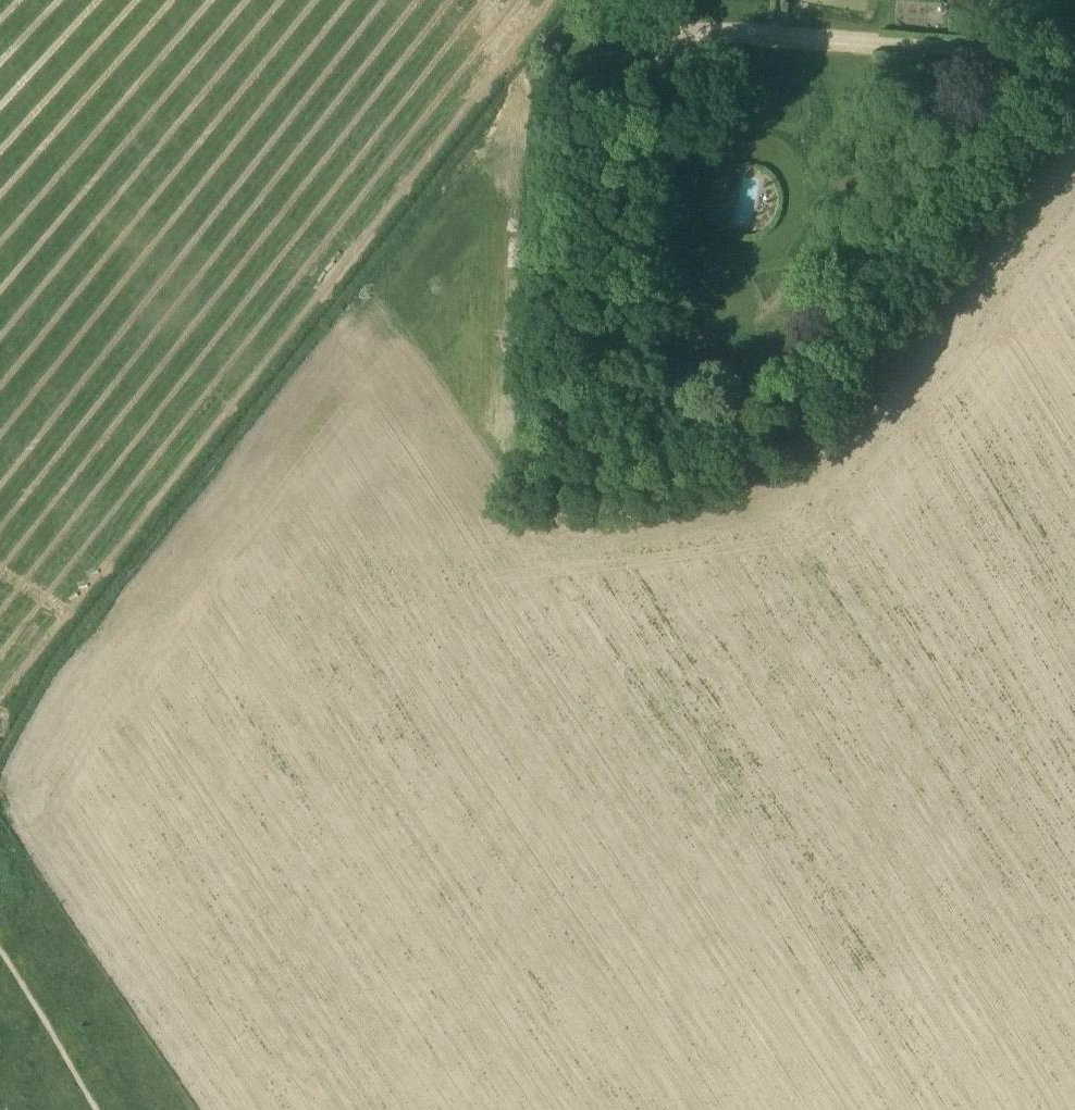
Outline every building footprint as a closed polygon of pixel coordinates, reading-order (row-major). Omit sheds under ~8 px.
[(759,221),(759,179),(739,179),(739,221),(759,221)]
